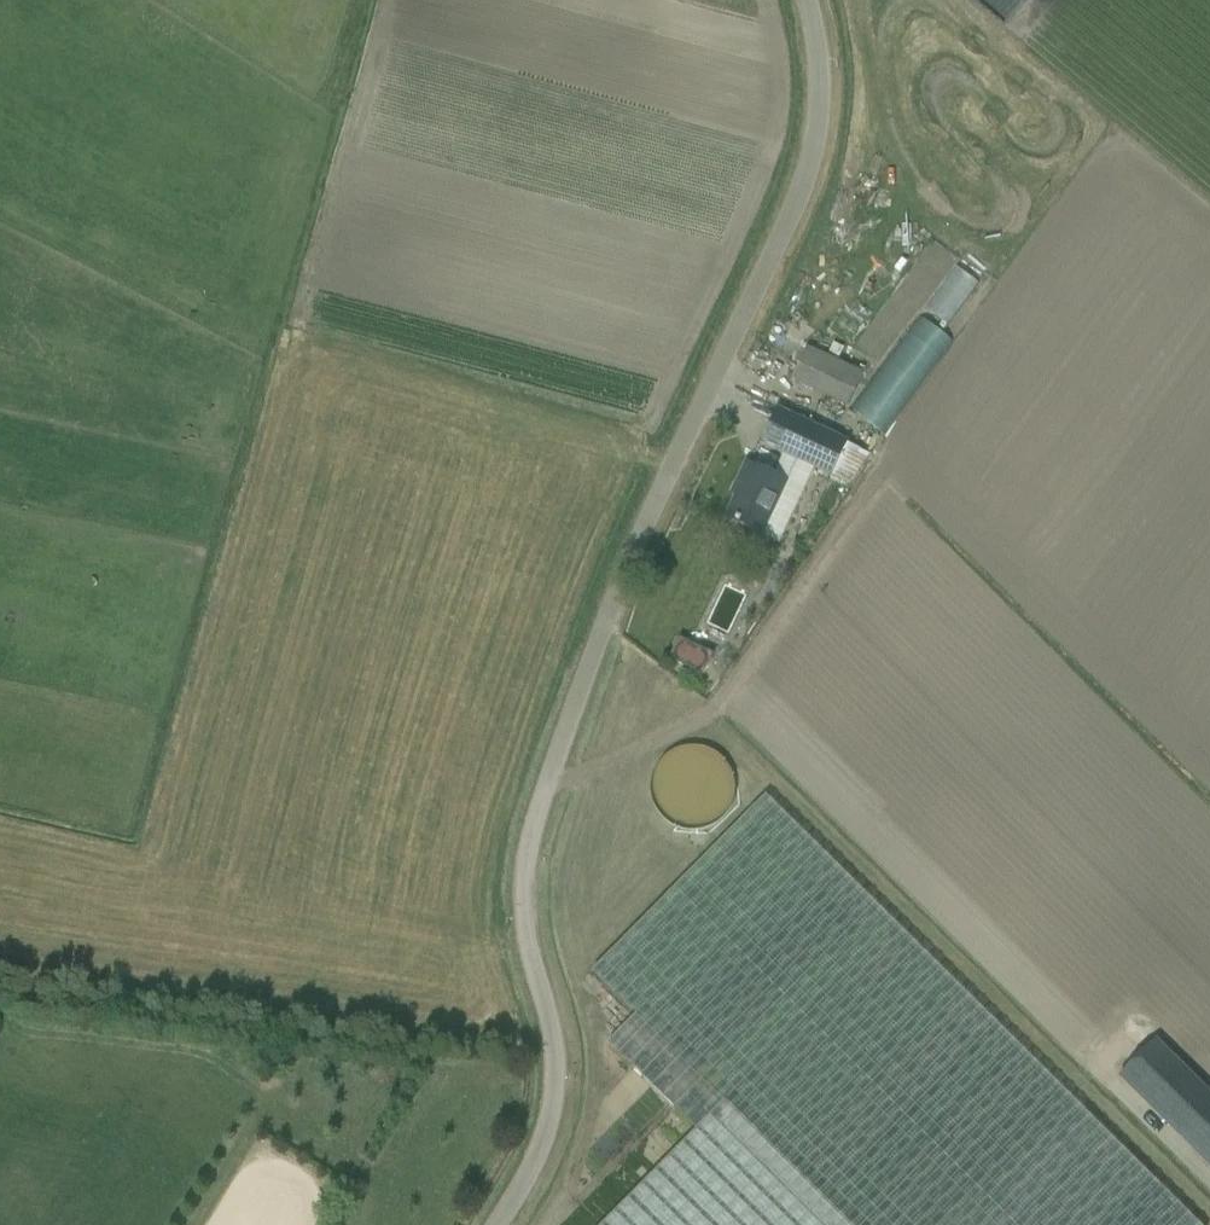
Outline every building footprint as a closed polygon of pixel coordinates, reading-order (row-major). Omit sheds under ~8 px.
[(974,266),(939,309),(965,330),(1000,288),(974,266)] [(792,379),(849,405),(862,375),(806,349),(792,379)] [(848,443),(800,420),(778,410),(762,445),(783,455),(832,478),(848,443)] [(787,483),(769,475),(747,464),(738,484),(742,487),(726,519),(748,529),(762,535),(787,483)] [(602,1224),(1201,1224),(766,795),(592,971),(635,1013),(606,1042),(696,1130),(602,1224)] [(1121,1077),(1209,1166),(1209,1095),(1157,1042),(1121,1077)]
